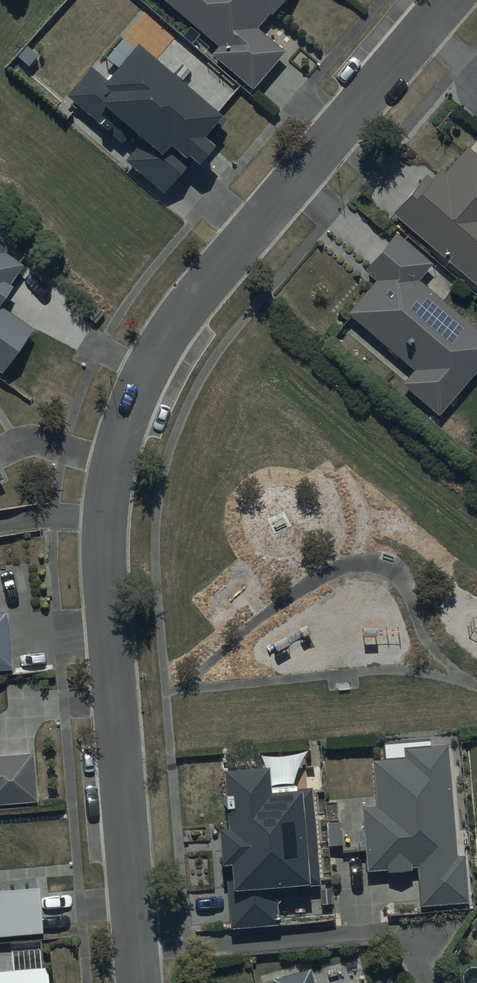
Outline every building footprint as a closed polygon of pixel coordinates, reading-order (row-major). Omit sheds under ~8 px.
[(217,44),(210,53),(253,89),(284,51),(255,28),(267,13),(269,14),(281,0),(164,0),(217,44)] [(224,120),(134,43),(103,77),(89,65),(64,93),(121,143),(132,130),(141,138),(123,158),(162,192),(191,159),(196,163),(212,144),(206,139),(224,120)] [(392,212),(476,285),(476,153),(467,145),(444,172),(438,167),(429,179),(423,175),(392,212)] [(346,312),(413,368),(400,383),(437,414),(476,367),(476,331),(415,279),(430,262),(394,233),(363,270),(374,279),(346,312)] [(11,285),(8,283),(22,264),(0,248),(0,301),(11,285)] [(0,373),(33,328),(0,303),(0,373)] [(10,669),(6,611),(0,612),(0,669),(10,669)] [(374,803),(361,805),(366,870),(385,868),(386,871),(408,869),(408,867),(415,866),(418,905),(468,900),(464,854),(453,855),(444,745),(404,749),(405,756),(370,759),(374,803)] [(34,801),(30,753),(0,755),(0,803),(34,801)] [(227,862),(229,887),(226,888),(229,927),(276,923),(274,885),(317,883),(309,787),(266,791),(263,765),(219,769),(224,826),(214,827),(217,863),(227,862)] [(41,932),(38,887),(0,890),(0,935),(41,932)] [(45,966),(0,969),(0,982),(47,982),(45,966)] [(308,968),(270,979),(271,982),(312,982),(308,968)]
